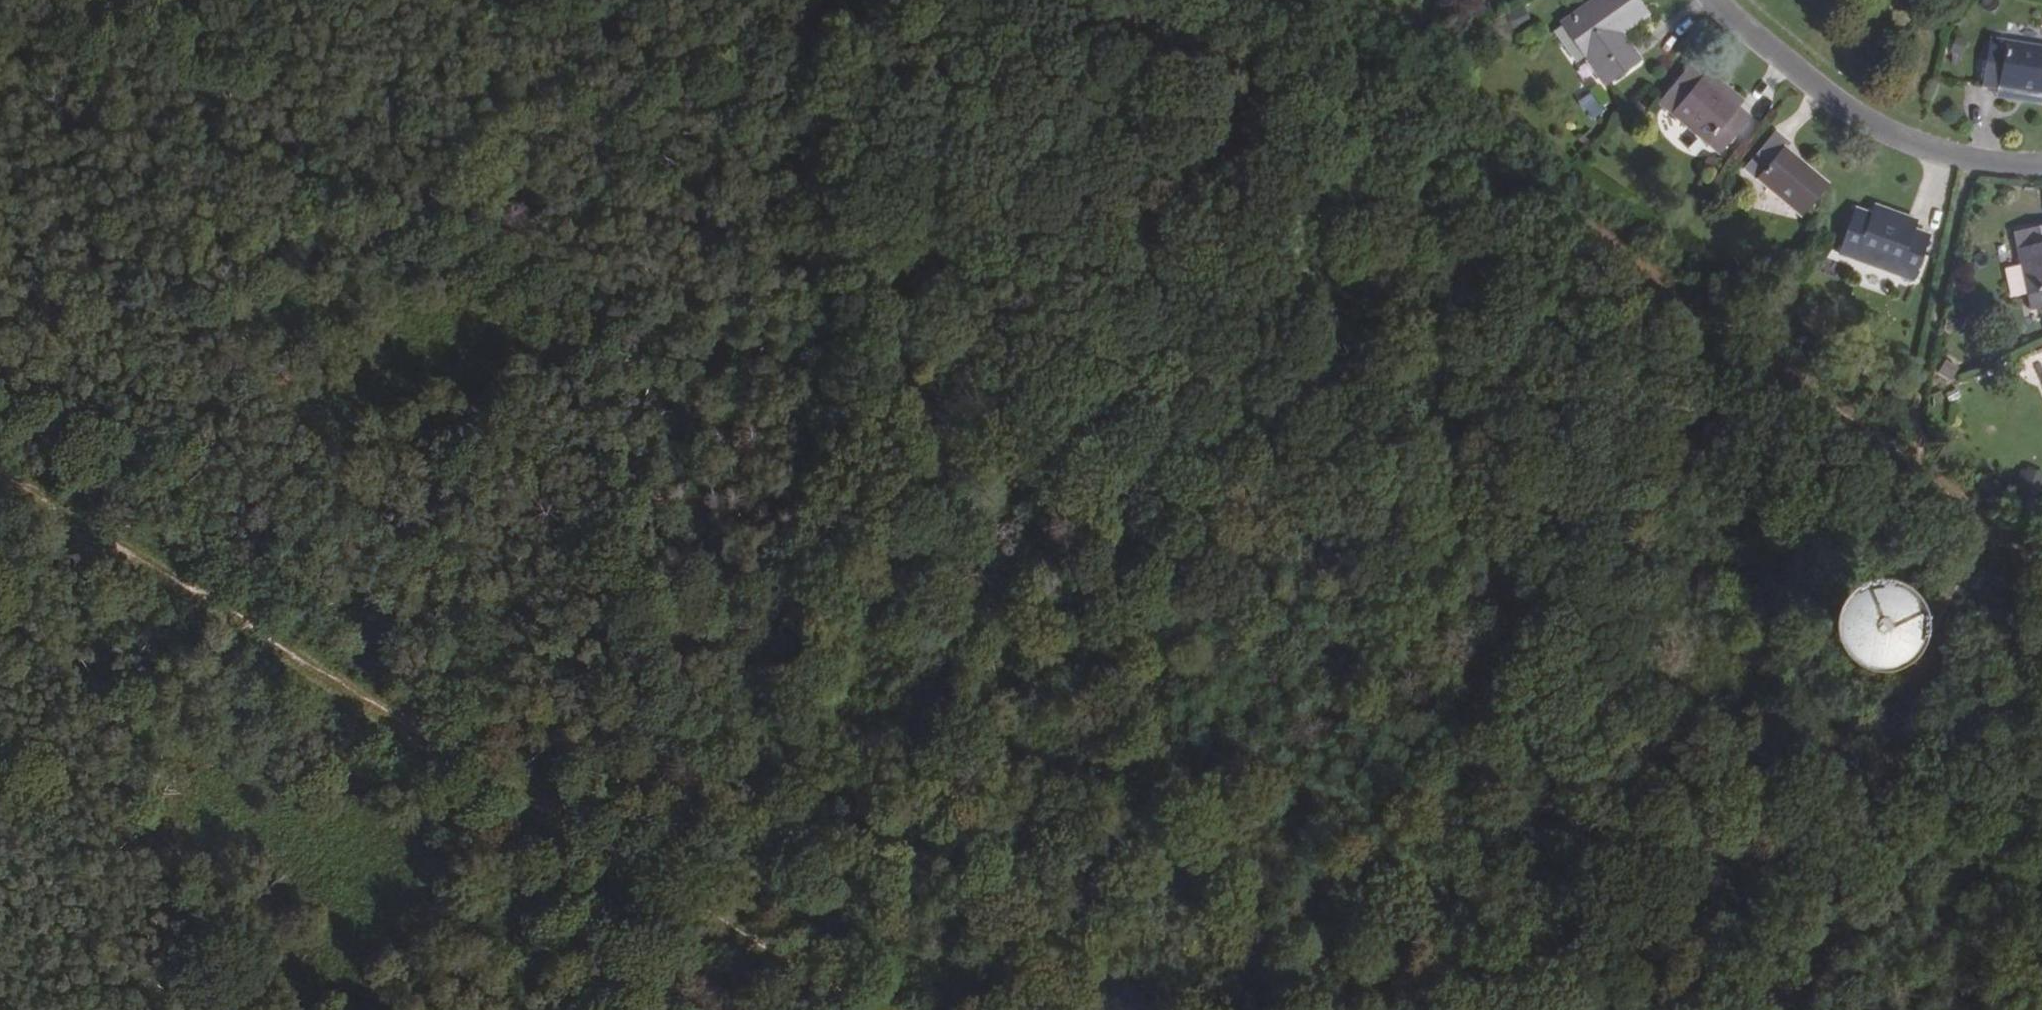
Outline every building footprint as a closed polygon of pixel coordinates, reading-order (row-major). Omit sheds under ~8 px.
[(1633,0),(1594,0),(1562,24),(1587,58),(1586,60),(1604,85),(1638,60),(1619,35),(1644,16),(1633,0)] [(1997,89),(2041,96),(2041,50),(1990,41),(1982,87),(1997,89)] [(1719,155),(1748,118),(1737,109),(1701,79),(1690,69),(1658,104),(1719,155)] [(1707,70),(1701,79),(1737,109),(1744,101),(1707,70)] [(2041,102),(2041,96),(1997,89),(1995,99),(2041,106),(2041,102)] [(1590,118),(1602,112),(1592,93),(1579,99),(1590,118)] [(1787,144),(1775,133),(1744,169),(1800,216),(1826,185),(1783,150),(1787,144)] [(1917,220),(1873,204),(1869,215),(1913,230),(1917,220)] [(1911,281),(1927,235),(1913,230),(1869,215),(1855,209),(1839,256),(1911,281)] [(2041,307),(2041,228),(2014,234),(2029,309),(2041,307)] [(1956,369),(1944,362),(1937,373),(1950,382),(1956,369)] [(1946,417),(1932,408),(1926,418),(1940,427),(1946,417)] [(1869,616),(1863,615),(1862,616),(1858,616),(1855,618),(1852,620),(1850,622),(1847,629),(1846,635),(1848,640),(1850,643),(1853,646),(1856,648),(1859,649),(1865,649),(1871,648),(1876,644),(1879,638),(1880,631),(1879,626),(1877,622),(1875,620),(1872,618),(1869,616)]
